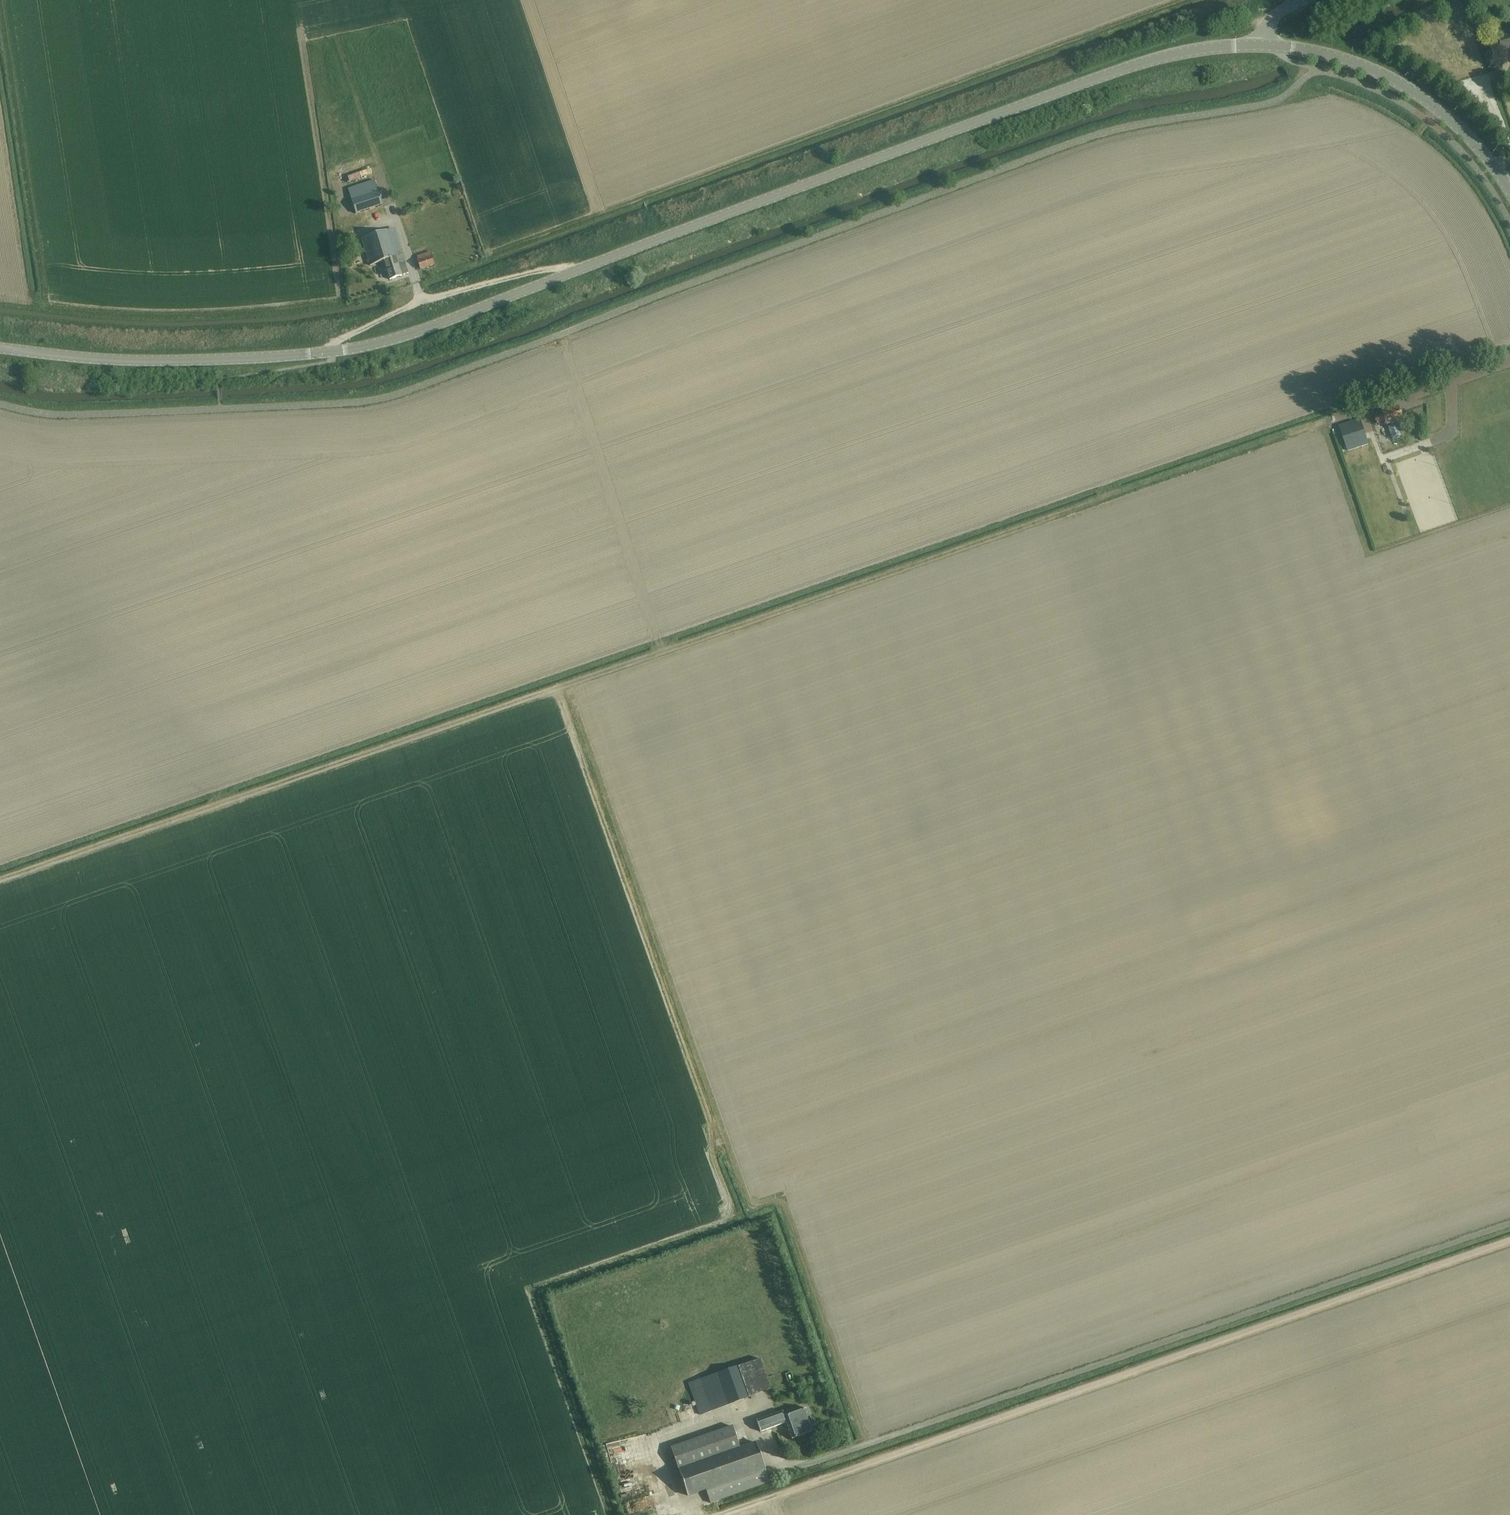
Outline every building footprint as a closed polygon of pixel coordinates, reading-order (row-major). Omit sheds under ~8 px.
[(1499,38),(1503,51),(1509,49),(1509,35),(1499,38)] [(356,214),(383,205),(379,192),(375,181),(355,187),(359,199),(352,201),(356,214)] [(362,239),(367,256),(370,266),(384,262),(390,280),(403,276),(402,276),(409,274),(405,264),(405,262),(398,264),(392,246),(399,243),(394,228),(362,239)] [(418,256),(420,260),(422,269),(435,265),(431,252),(418,256)] [(1375,416),(1378,424),(1386,421),(1388,426),(1390,425),(1390,426),(1388,427),(1393,440),(1402,437),(1398,424),(1396,424),(1395,423),(1403,420),(1399,408),(1391,411),(1391,409),(1383,412),(1384,413),(1375,416)] [(1360,420),(1340,427),(1348,451),(1369,445),(1360,420)] [(1364,471),(1352,474),(1353,479),(1365,477),(1364,471)] [(688,1383),(700,1415),(771,1389),(761,1359),(688,1383)] [(757,1421),(758,1422),(761,1432),(786,1422),(792,1439),(815,1432),(807,1409),(785,1417),(783,1411),(757,1421)] [(711,1503),(718,1501),(770,1482),(756,1443),(740,1448),(733,1426),(671,1448),(688,1496),(706,1490),(711,1503)]
